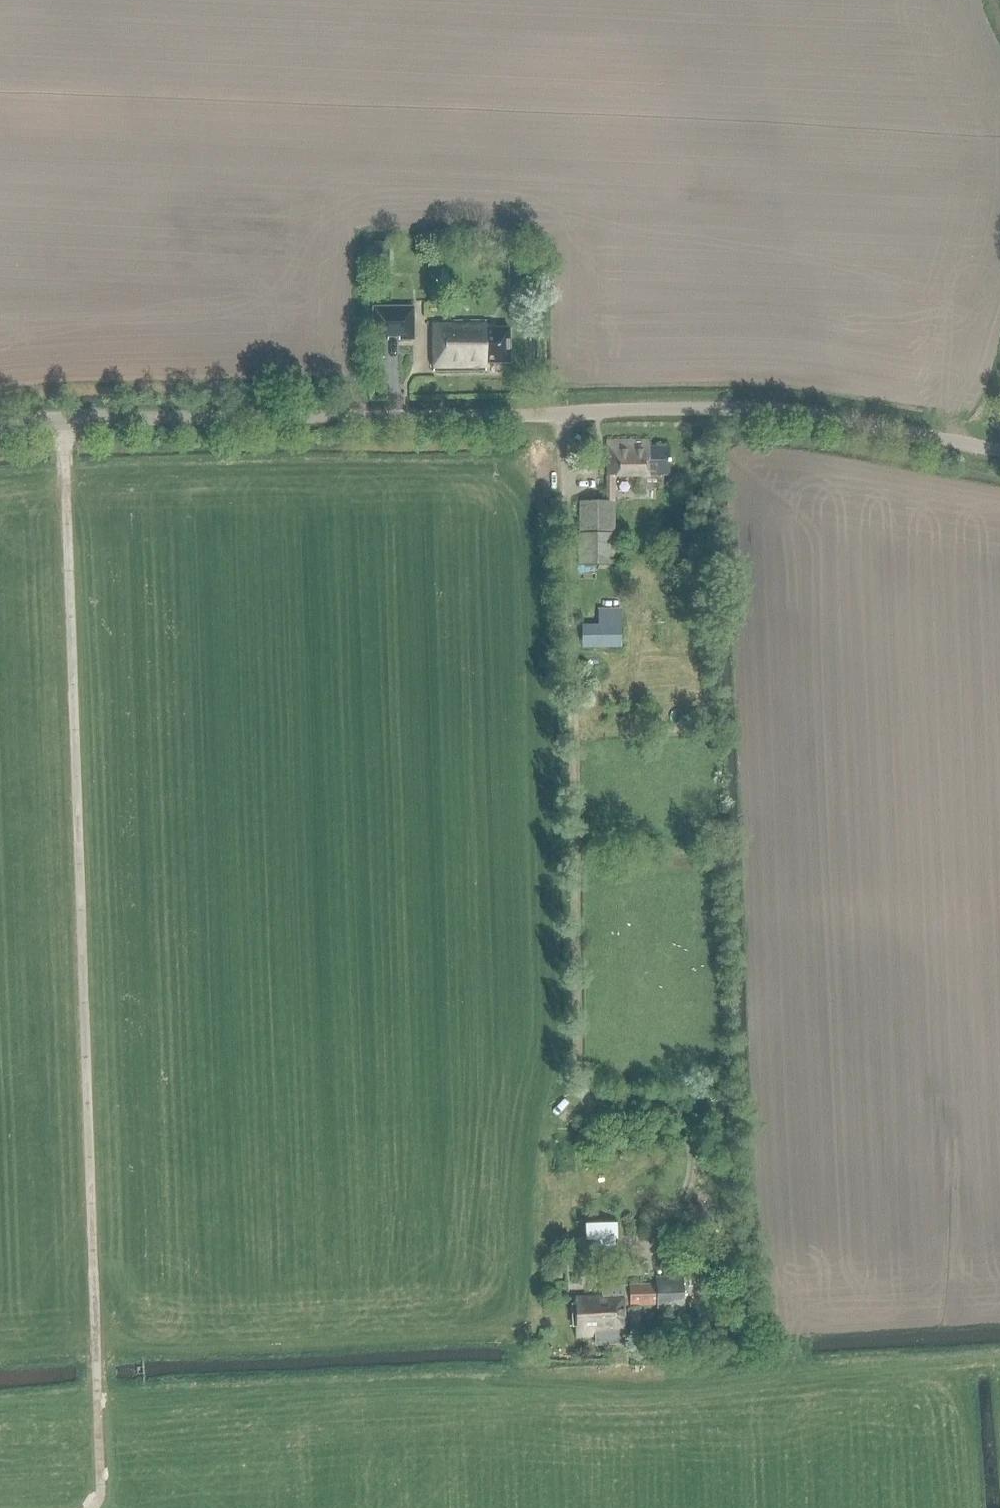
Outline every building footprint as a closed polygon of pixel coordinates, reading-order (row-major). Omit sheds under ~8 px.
[(508,285),(523,285),(523,273),(508,273),(508,285)] [(412,307),(373,307),(373,339),(387,339),(387,335),(398,334),(398,339),(413,339),(412,307)] [(485,322),(433,322),(433,371),(485,370),(485,363),(509,362),(509,328),(492,328),(492,323),(485,323),(485,322)] [(640,490),(663,490),(663,475),(669,475),(668,445),(648,445),(647,440),(608,441),(608,477),(639,477),(640,490)] [(614,502),(580,502),(579,564),(613,565),(614,502)] [(710,609),(710,593),(697,593),(697,610),(710,609)] [(621,647),(620,598),(597,598),(597,625),(582,625),(582,647),(621,647)] [(623,1330),(622,1305),(657,1303),(657,1307),(656,1307),(656,1308),(680,1307),(679,1277),(655,1278),(655,1279),(656,1279),(656,1283),(610,1285),(609,1258),(611,1258),(610,1238),(613,1238),(613,1223),(590,1224),(591,1258),(601,1258),(603,1262),(604,1267),(602,1271),(600,1275),(599,1279),(599,1287),(599,1291),(600,1296),(572,1297),(572,1295),(574,1338),(574,1336),(593,1335),(594,1344),(613,1343),(618,1342),(620,1341),(622,1339),(623,1336),(623,1330)]
